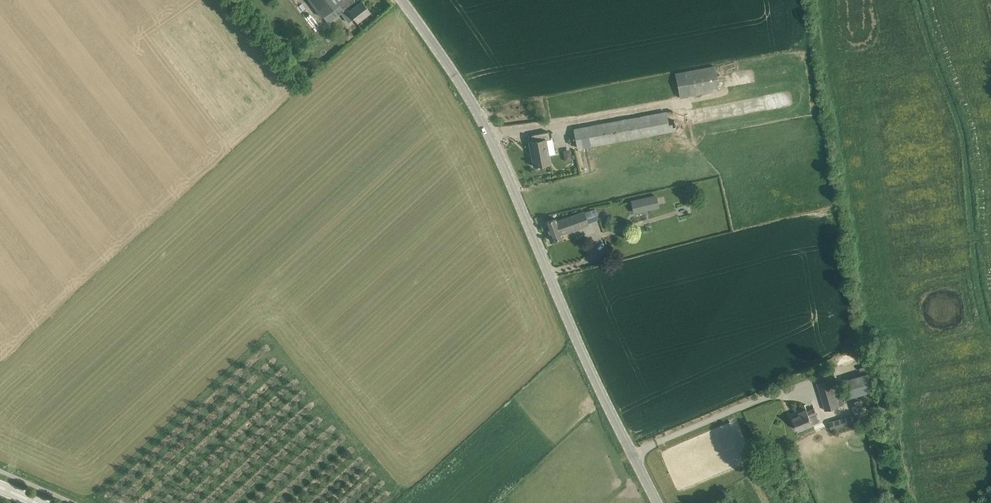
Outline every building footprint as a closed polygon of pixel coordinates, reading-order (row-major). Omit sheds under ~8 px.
[(323,17),(324,16),(328,22),(345,10),(343,8),(347,5),(351,9),(349,11),(357,21),(370,11),(362,1),(358,4),(355,0),(310,0),(323,17)] [(343,35),(348,41),(354,37),(349,30),(343,35)] [(676,72),(680,96),(719,88),(715,65),(676,72)] [(574,128),(577,147),(587,145),(676,129),(673,109),(574,128)] [(532,134),(533,141),(530,142),(534,166),(550,163),(546,139),(550,138),(549,131),(532,134)] [(566,160),(574,159),(572,149),(565,149),(566,160)] [(656,195),(632,201),(635,212),(658,207),(656,195)] [(545,222),(552,240),(563,237),(562,234),(589,224),(584,211),(557,221),(556,218),(545,222)] [(846,379),(851,397),(872,391),(867,373),(846,379)] [(818,382),(826,410),(843,405),(835,377),(818,382)] [(829,423),(831,430),(864,421),(858,401),(852,402),(856,416),(829,423)] [(799,412),(800,415),(793,417),(799,430),(813,424),(810,416),(817,413),(814,408),(808,411),(807,409),(799,412)]
